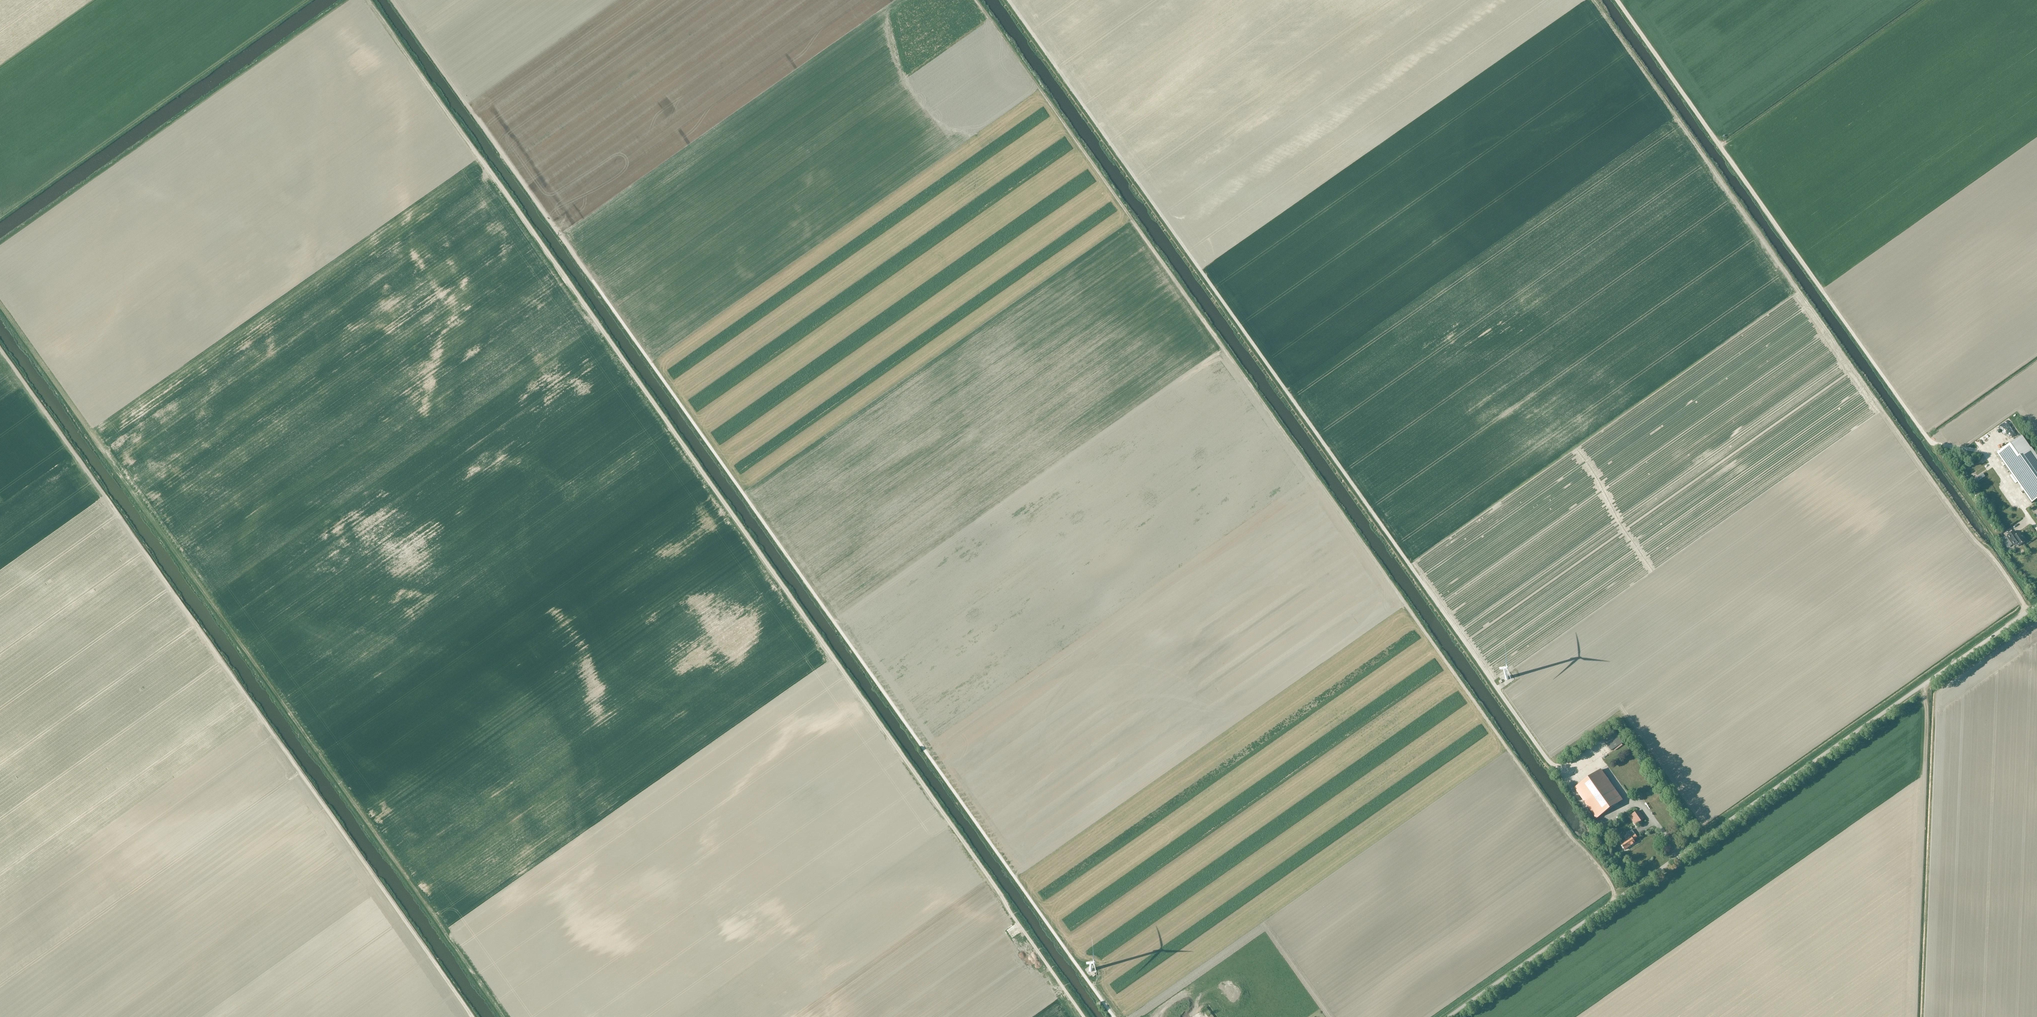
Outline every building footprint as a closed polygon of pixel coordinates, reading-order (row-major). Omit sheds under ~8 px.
[(1989,438),(1987,432),(1980,434),(1982,441),(1989,438)] [(1997,454),(2011,475),(2010,476),(2016,484),(2017,483),(2032,503),(2036,500),(2036,458),(2022,436),(1997,454)] [(1966,474),(1976,467),(1974,465),(1964,471),(1966,474)] [(1985,477),(1983,474),(1974,479),(1976,482),(1985,477)] [(2019,533),(2016,536),(2013,531),(2007,536),(2015,546),(2017,545),(2018,547),(2025,542),(2023,540),(2024,539),(2025,538),(2022,535),(2021,535),(2021,536),(2019,533)] [(795,546),(792,549),(800,556),(803,552),(795,546)] [(1623,745),(1622,743),(1623,743),(1614,729),(1602,737),(1611,751),(1614,749),(1616,751),(1623,745)] [(1623,800),(1602,769),(1575,788),(1597,819),(1623,800)] [(1638,838),(1636,834),(1635,834),(1632,830),(1628,833),(1631,837),(1621,844),(1625,850),(1636,842),(1634,840),(1638,838)] [(1014,925),(1008,929),(1012,935),(1018,931),(1014,925)]
